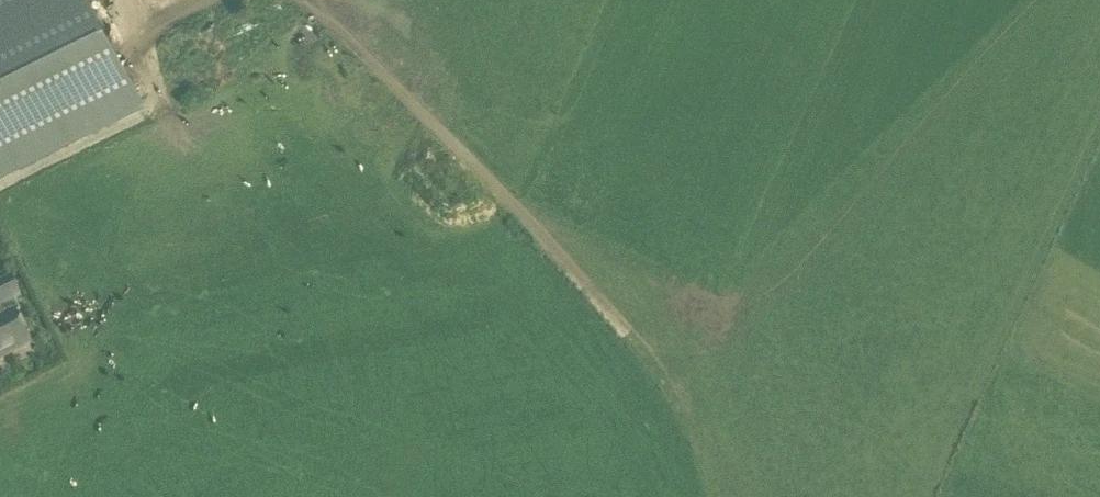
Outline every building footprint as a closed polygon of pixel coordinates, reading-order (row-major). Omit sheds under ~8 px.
[(143,102),(92,0),(0,0),(0,172),(143,102)] [(22,311),(16,299),(21,297),(12,279),(0,285),(0,360),(32,344),(17,314),(22,311)]
